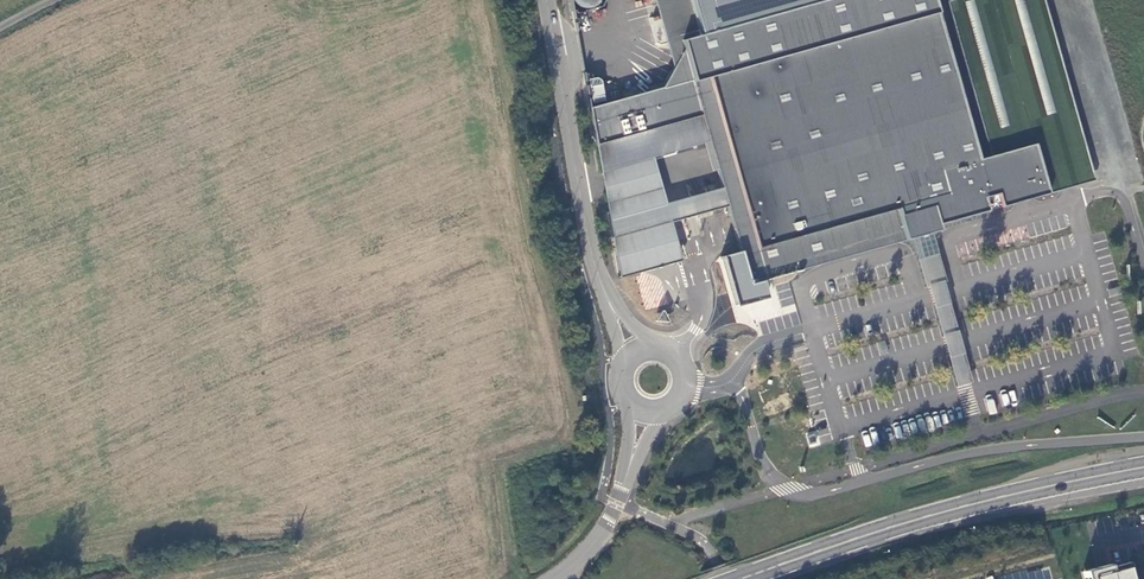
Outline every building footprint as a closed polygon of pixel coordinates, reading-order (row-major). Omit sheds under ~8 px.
[(571,17),(600,9),(604,0),(569,0),(571,17)] [(749,285),(797,272),(795,264),(901,233),(904,241),(911,239),(921,237),(931,234),(938,232),(936,226),(932,212),(986,196),(977,160),(931,0),(827,0),(698,36),(698,34),(679,39),(682,51),(672,70),(662,89),(589,110),(595,149),(701,118),(708,143),(722,189),(727,208),(749,285)] [(672,70),(682,51),(679,39),(698,34),(688,0),(652,0),(672,70)] [(945,2),(989,157),(977,160),(986,196),(932,212),(936,226),(1043,195),(1078,185),(1093,181),(1041,0),(952,0),(945,2)] [(665,205),(652,159),(708,143),(701,118),(595,149),(618,279),(681,262),(671,224),(727,208),(722,189),(665,205)] [(901,233),(795,264),(797,272),(904,241),(901,233)] [(921,237),(911,239),(925,288),(928,287),(935,285),(942,283),(945,282),(931,234),(921,237)] [(935,285),(928,287),(930,294),(944,347),(956,387),(963,385),(971,382),(959,343),(944,290),(942,283),(935,285)] [(827,442),(825,430),(806,433),(808,445),(827,442)] [(1083,571),(1085,578),(1136,578),(1132,562),(1112,567),(1111,564),(1083,571)]
